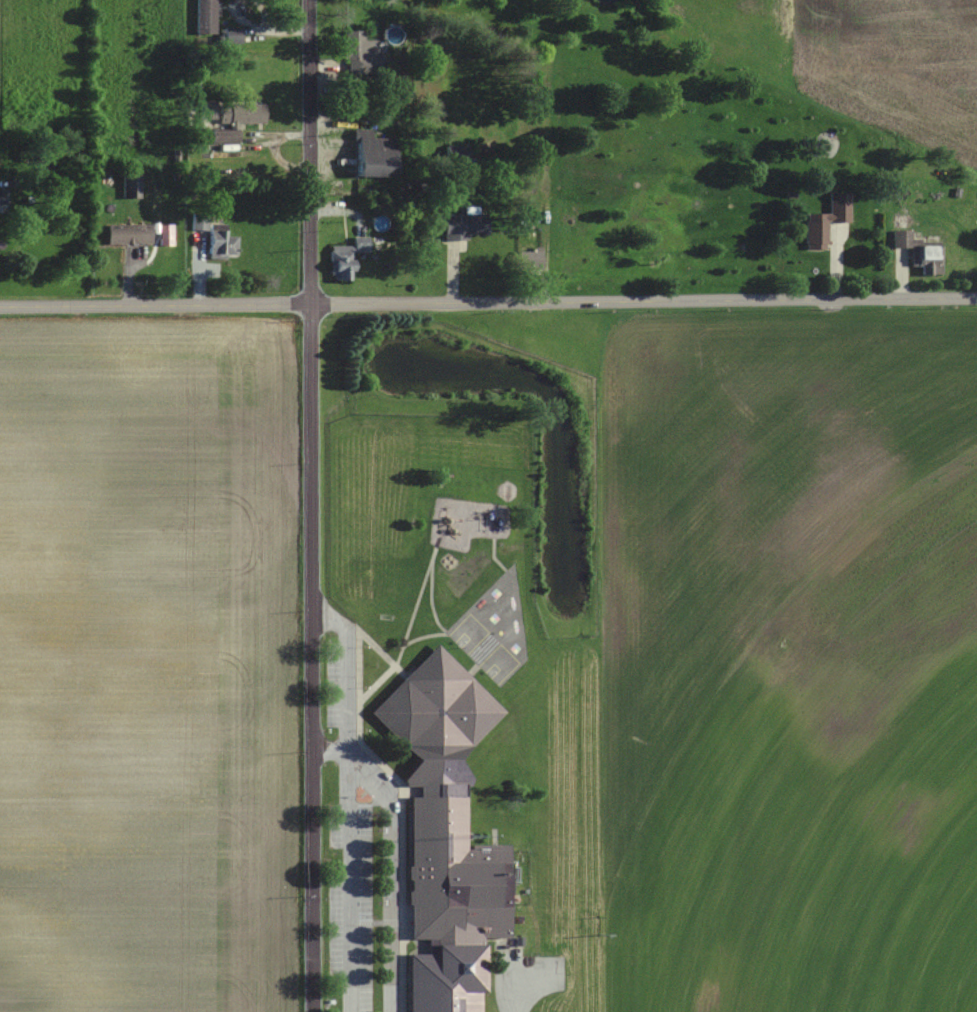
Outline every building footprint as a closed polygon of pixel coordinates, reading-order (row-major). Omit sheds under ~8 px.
[(217,37),(217,0),(198,0),(198,37),(217,37)] [(243,28),(226,28),(226,44),(243,44),(243,28)] [(366,31),(346,31),(346,73),(382,72),(381,40),(366,40),(366,31)] [(266,105),(220,105),(220,125),(266,125),(266,105)] [(239,144),(239,129),(202,129),(202,144),(239,144)] [(373,138),(373,129),(357,130),(358,177),(396,176),(396,137),(373,138)] [(124,197),(142,197),(142,176),(124,176),(124,197)] [(850,222),(850,193),(831,193),(831,213),(807,213),(807,248),(828,248),(828,221),(850,222)] [(194,229),(208,229),(208,214),(194,214),(194,229)] [(445,214),(445,238),(489,238),(489,214),(445,214)] [(153,224),(109,224),(109,243),(153,243),(153,224)] [(228,236),(229,229),(212,229),(211,257),(239,258),(239,236),(228,236)] [(894,230),(894,248),(911,247),(911,266),(922,266),(922,275),(943,274),(942,240),(912,241),(912,230),(894,230)] [(355,246),(332,246),(332,279),(355,279),(355,252),(370,252),(371,238),(355,238),(355,246)] [(544,269),(544,251),(519,251),(519,269),(544,269)] [(480,993),(480,1011),(410,1011),(410,954),(428,954),(428,938),(411,938),(411,797),(420,798),(420,786),(407,786),(404,781),(420,760),(371,713),(438,645),(507,713),(460,761),(473,781),(470,787),(457,787),(456,798),(466,798),(466,850),(472,850),(472,846),(510,846),(510,938),(509,938),(502,938),(494,938),(483,938),(484,945),(485,993),(480,993)]
